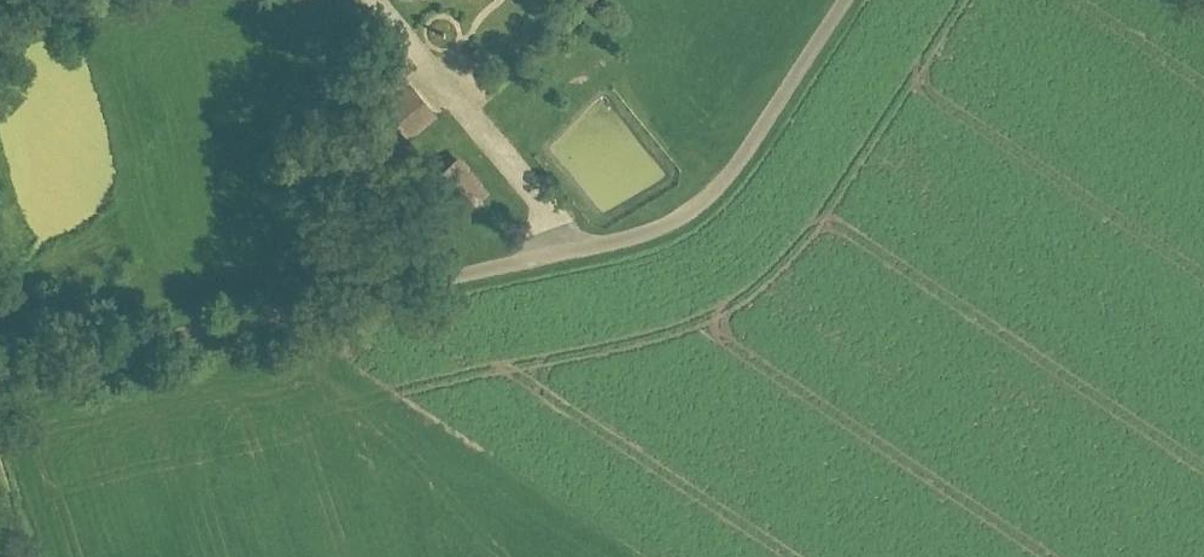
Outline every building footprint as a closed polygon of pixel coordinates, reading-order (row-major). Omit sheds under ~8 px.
[(409,134),(435,107),(388,60),(361,87),(409,134)] [(455,209),(485,191),(460,149),(430,167),(455,209)]
